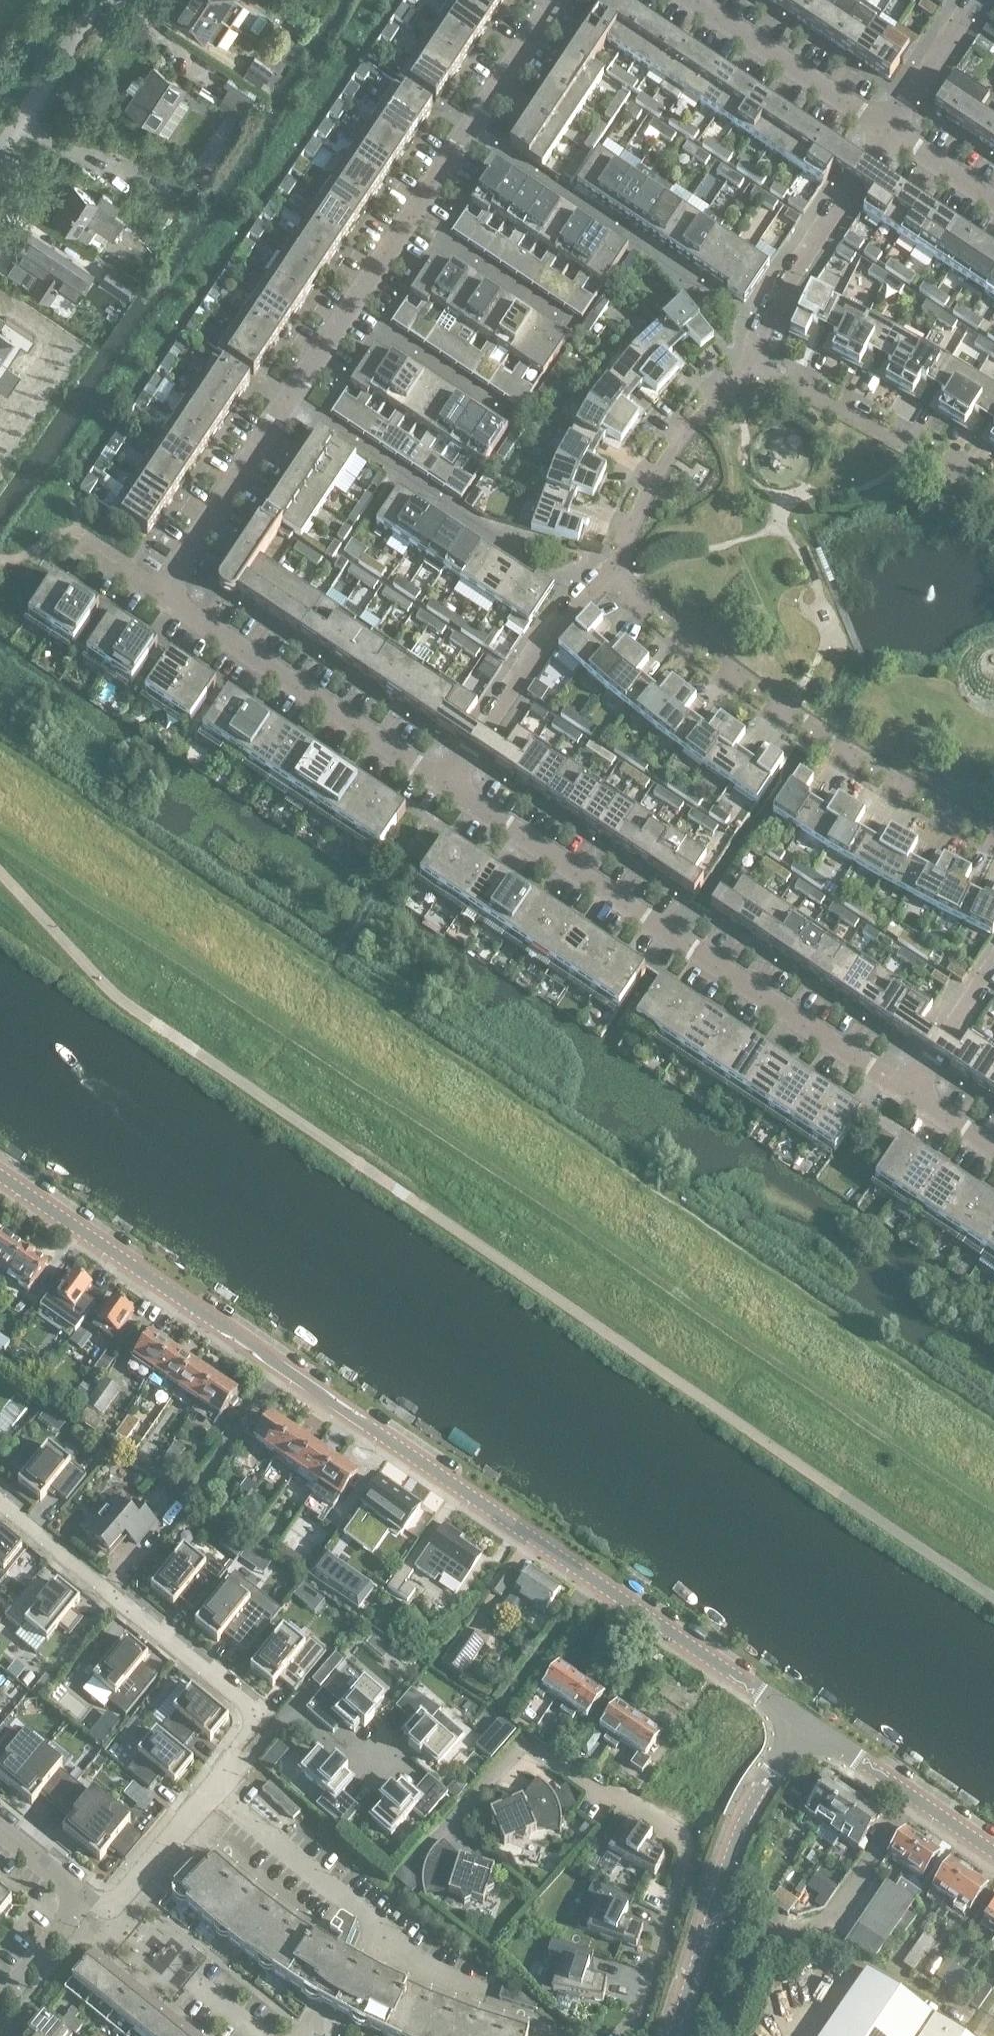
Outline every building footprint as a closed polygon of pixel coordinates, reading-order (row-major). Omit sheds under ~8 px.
[(245,0),(244,0),(176,0),(169,10),(217,42),(245,0)] [(490,0),(452,0),(451,1),(487,25),(500,6),(490,0)] [(627,8),(615,0),(607,0),(590,26),(608,37),(627,8)] [(794,0),(770,0),(787,11),(794,0)] [(819,0),(794,0),(787,11),(804,22),(819,0)] [(842,1),(840,0),(819,0),(804,22),(821,34),(842,1)] [(487,25),(451,1),(438,20),(475,44),(487,25)] [(838,45),(859,13),(842,1),(821,34),(838,45)] [(939,11),(923,1),(918,9),(934,19),(939,11)] [(403,24),(412,11),(403,5),(394,18),(403,24)] [(621,51),(643,18),(627,8),(608,37),(606,40),(606,41),(621,51)] [(855,56),(876,24),(859,13),(838,45),(855,56)] [(636,61),(658,28),(643,18),(621,51),(636,61)] [(475,44),(438,20),(426,39),(462,63),(475,44)] [(989,23),(982,33),(993,41),(993,27),(989,23)] [(391,43),(399,30),(390,24),(382,37),(391,43)] [(872,68),(893,35),(876,24),(855,56),(872,68)] [(594,60),(606,41),(606,40),(608,37),(590,26),(570,55),(589,68),(589,67),(601,74),(605,67),(594,60)] [(651,71),(673,38),(658,28),(636,61),(651,71)] [(903,66),(910,54),(914,49),(893,35),(872,68),(890,79),(900,64),(903,66)] [(667,81),(688,48),(673,38),(651,71),(667,81)] [(979,38),(973,46),(989,56),(993,48),(979,38)] [(462,63),(426,39),(413,58),(449,82),(462,63)] [(377,63),(387,49),(378,43),(368,57),(377,63)] [(684,92),(705,60),(688,48),(667,81),(684,92)] [(603,76),(601,74),(589,67),(589,68),(570,55),(561,70),(593,92),(603,76)] [(273,69),(255,57),(248,67),(266,79),(273,69)] [(449,82),(413,58),(400,78),(436,102),(449,82)] [(701,104),(722,71),(705,60),(684,92),(701,104)] [(364,83),(374,69),(365,63),(356,77),(364,83)] [(176,98),(184,86),(154,65),(127,105),(158,126),(167,111),(177,118),(186,105),(176,98)] [(621,83),(627,76),(615,68),(610,76),(621,83)] [(593,92),(561,70),(551,85),(583,107),(593,92)] [(718,115),(739,82),(722,71),(701,104),(718,115)] [(952,121),(974,89),(954,75),(942,92),(945,94),(935,109),(952,121)] [(633,91),(638,83),(627,76),(621,83),(633,91)] [(735,126),(756,94),(739,82),(718,115),(735,126)] [(351,102),(360,89),(351,83),(343,96),(351,102)] [(432,108),(396,84),(383,103),(419,128),(432,108)] [(583,107),(551,85),(541,100),(573,122),(583,107)] [(969,133),(991,100),(974,89),(952,121),(969,133)] [(620,110),(628,99),(620,93),(612,105),(620,110)] [(752,137),(773,105),(756,94),(735,126),(752,137)] [(653,103),(641,95),(636,103),(648,111),(653,103)] [(573,122),(541,100),(531,115),(563,137),(573,122)] [(993,132),(993,102),(991,100),(969,133),(986,144),(993,132)] [(339,121),(348,108),(339,102),(330,115),(339,121)] [(419,128),(383,103),(370,122),(407,147),(419,128)] [(665,111),(653,103),(648,111),(660,119),(665,111)] [(613,122),(620,110),(612,105),(605,116),(613,122)] [(642,113),(630,105),(625,113),(637,121),(642,113)] [(769,149),(790,116),(773,105),(752,137),(769,149)] [(563,137),(531,115),(521,130),(553,152),(563,137)] [(786,160),(807,128),(790,116),(769,149),(786,160)] [(687,125),(674,117),(669,124),(681,133),(687,125)] [(326,140),(335,127),(326,121),(317,134),(326,140)] [(660,136),(665,128),(654,121),(649,128),(660,136)] [(407,147),(370,122),(358,141),(394,166),(407,147)] [(600,140),(608,129),(600,123),(592,135),(600,140)] [(699,133),(687,125),(681,133),(694,141),(699,133)] [(671,143),(676,136),(665,128),(660,136),(671,143)] [(803,171),(824,139),(807,128),(786,160),(803,171)] [(553,152),(521,130),(510,146),(542,168),(553,152)] [(593,152),(600,140),(592,135),(585,146),(593,152)] [(720,148),(708,139),(703,147),(715,155),(720,148)] [(892,184),(874,172),(866,167),(837,147),(824,139),(803,171),(823,185),(834,169),(856,184),(874,196),(863,212),(883,226),(905,193),(892,184)] [(314,159),(323,145),(314,140),(305,153),(314,159)] [(394,166),(358,141),(345,160),(381,185),(394,166)] [(694,159),(699,151),(688,143),(683,151),(694,159)] [(733,156),(720,148),(715,155),(728,164),(733,156)] [(705,166),(710,158),(699,151),(694,159),(705,166)] [(595,197),(617,164),(599,152),(577,185),(595,197)] [(580,170),(588,159),(580,153),(572,165),(580,170)] [(301,178),(310,164),(301,159),(292,172),(301,178)] [(381,185),(345,160),(332,179),(369,204),(381,185)] [(754,170),(742,162),(737,170),(749,178),(754,170)] [(612,208),(634,175),(617,164),(595,197),(612,208)] [(573,182),(580,170),(572,165),(565,176),(573,182)] [(728,181),(733,174),(722,166),(717,174),(728,181)] [(469,244),(512,178),(496,167),(474,200),(486,208),(477,222),(465,214),(452,233),(469,244)] [(767,179),(754,170),(749,178),(762,186),(767,179)] [(495,214),(507,222),(532,184),(515,173),(512,178),(469,244),(485,254),(498,236),(486,228),(495,214)] [(739,189),(744,181),(733,174),(728,181),(739,189)] [(629,220),(651,187),(634,175),(612,208),(629,220)] [(289,197),(297,183),(288,178),(280,191),(289,197)] [(369,204),(332,179),(320,198),(356,223),(369,204)] [(151,237),(170,208),(134,184),(120,205),(103,193),(98,201),(75,186),(54,217),(88,240),(96,227),(112,238),(124,220),(151,237)] [(485,254),(501,265),(548,195),(532,184),(507,222),(518,229),(509,243),(498,236),(485,254)] [(788,193),(776,184),(770,192),(783,201),(788,193)] [(646,231),(668,198),(651,187),(629,220),(646,231)] [(762,204),(767,196),(756,189),(750,196),(762,204)] [(900,237),(922,204),(905,193),(883,226),(900,237)] [(527,236),(539,243),(564,206),(548,195),(501,265),(517,276),(530,257),(518,249),(527,236)] [(773,211),(778,204),(767,196),(762,204),(773,211)] [(809,206),(793,196),(788,204),(804,214),(809,206)] [(356,223),(320,198),(307,217),(343,242),(356,223)] [(663,242),(685,209),(668,198),(646,231),(663,242)] [(272,222),(281,209),(272,203),(263,216),(272,222)] [(917,248),(939,215),(922,204),(900,237),(917,248)] [(517,276),(533,286),(580,216),(564,206),(539,243),(550,251),(541,265),(530,257),(517,276)] [(680,253),(702,221),(685,209),(663,242),(680,253)] [(801,219),(789,211),(784,218),(796,226),(801,219)] [(934,259),(956,227),(939,215),(917,248),(934,259)] [(559,257),(571,264),(596,227),(580,216),(533,286),(549,297),(562,278),(550,271),(559,257)] [(343,242),(307,217),(294,237),(330,261),(343,242)] [(697,265),(719,232),(702,221),(680,253),(697,265)] [(259,241),(268,228),(259,222),(250,235),(259,241)] [(549,297),(565,308),(612,238),(596,227),(571,264),(582,272),(573,286),(562,278),(549,297)] [(951,271),(973,238),(956,227),(934,259),(951,271)] [(17,257),(8,271),(49,298),(56,288),(59,285),(76,297),(92,273),(31,232),(15,256),(17,257)] [(714,276),(735,243),(719,232),(697,265),(714,276)] [(864,243),(849,233),(843,241),(859,251),(864,243)] [(330,261),(294,237),(281,256),(318,280),(330,261)] [(591,278),(603,286),(629,249),(612,238),(565,308),(582,319),(594,300),(582,292),(591,278)] [(968,282),(990,249),(973,238),(951,271),(968,282)] [(247,260),(255,246),(246,240),(238,254),(247,260)] [(762,242),(756,252),(771,261),(777,251),(762,242)] [(731,287),(752,255),(735,243),(714,276),(730,287),(731,287)] [(856,256),(840,245),(836,253),(851,263),(856,256)] [(882,255),(869,246),(864,254),(877,263),(882,255)] [(993,280),(993,252),(990,249),(968,282),(985,293),(993,280)] [(630,273),(640,257),(633,252),(623,268),(630,273)] [(757,284),(769,266),(752,255),(731,287),(730,287),(727,291),(745,302),(753,290),(752,289),(756,283),(757,284)] [(318,280),(281,256),(269,275),(305,299),(318,280)] [(409,334),(452,269),(436,258),(414,290),(426,298),(417,312),(405,304),(392,323),(409,334)] [(234,279),(243,265),(234,259),(225,273),(234,279)] [(903,269),(890,261),(885,269),(898,277),(903,269)] [(435,305),(447,312),(472,275),(455,264),(452,269),(409,334),(425,345),(437,326),(426,318),(435,305)] [(889,277),(873,267),(868,275),(884,285),(889,277)] [(915,277),(903,269),(898,277),(910,285),(915,277)] [(105,271),(100,280),(128,295),(133,287),(105,271)] [(305,299),(269,275),(256,294),(293,318),(305,299)] [(425,345),(441,355),(488,285),(472,275),(447,312),(458,320),(449,334),(437,326),(425,345)] [(904,288),(889,277),(884,285),(899,295),(904,288)] [(221,298),(230,284),(221,278),(212,292),(221,298)] [(985,293),(993,299),(993,280),(985,293)] [(937,292),(924,283),(919,291),(932,299),(937,292)] [(467,326),(479,334),(504,296),(488,285),(441,355),(457,366),(469,347),(458,340),(467,326)] [(827,327),(839,303),(810,289),(790,333),(805,339),(812,325),(817,327),(819,323),(827,327)] [(950,300),(937,292),(932,299),(944,308),(950,300)] [(293,318),(256,294),(244,313),(280,337),(293,318)] [(457,366),(473,377),(520,307),(504,296),(479,334),(490,341),(481,355),(469,347),(457,366)] [(209,317),(217,303),(208,297),(200,311),(209,317)] [(599,320),(609,305),(601,300),(591,315),(599,320)] [(942,313),(927,302),(921,310),(937,320),(942,313)] [(713,341),(701,326),(683,303),(657,327),(675,346),(682,340),(685,344),(689,340),(700,352),(713,341)] [(845,360),(867,317),(839,303),(827,327),(835,331),(833,335),(839,338),(832,352),(845,360)] [(971,314),(958,306),(953,314),(966,322),(971,314)] [(499,347),(510,355),(536,317),(520,307),(473,377),(489,387),(501,369),(490,361),(499,347)] [(280,337),(244,313),(231,331),(267,356),(280,337)] [(958,323),(942,313),(937,320),(952,331),(958,323)] [(983,323),(971,314),(966,322),(978,330),(983,323)] [(588,336),(599,320),(591,315),(581,331),(588,336)] [(13,337),(23,344),(30,332),(5,316),(0,324),(0,356),(13,337)] [(196,336),(205,322),(196,317),(187,330),(196,336)] [(489,387),(505,398),(551,328),(536,317),(510,355),(522,363),(513,376),(501,369),(489,387)] [(882,355),(895,332),(867,317),(845,360),(859,367),(867,352),(872,355),(874,351),(882,355)] [(53,325),(44,339),(81,363),(90,350),(53,325)] [(672,356),(669,353),(675,346),(657,327),(632,351),(668,384),(679,372),(667,360),(672,356)] [(543,377),(573,332),(572,332),(567,338),(551,328),(505,398),(522,409),(534,391),(522,382),(531,369),(543,377)] [(267,356),(231,331),(218,351),(254,376),(267,356)] [(899,388),(922,347),(895,332),(882,355),(890,359),(888,363),(893,366),(885,381),(899,388)] [(183,356),(192,342),(183,336),(174,350),(183,356)] [(980,338),(975,345),(990,356),(993,350),(993,347),(980,338)] [(936,385),(949,362),(922,347),(899,388),(912,396),(921,382),(926,385),(928,381),(936,385)] [(332,413),(349,425),(391,359),(375,348),(354,381),(366,389),(357,403),(344,395),(332,413)] [(668,384),(632,351),(610,378),(631,394),(637,387),(640,390),(644,385),(657,395),(668,384)] [(375,395),(386,403),(411,365),(395,354),(391,359),(349,425),(365,435),(377,417),(366,409),(375,395)] [(170,375),(178,362),(170,356),(161,369),(170,375)] [(250,381),(214,357),(201,377),(237,401),(250,381)] [(951,419),(976,378),(949,362),(936,385),(944,390),(941,394),(946,397),(938,411),(951,419)] [(556,383),(567,368),(559,363),(549,378),(556,383)] [(365,435),(381,446),(427,376),(411,365),(386,403),(398,410),(389,424),(377,417),(365,435)] [(157,394),(166,381),(157,375),(148,388),(157,394)] [(53,396),(25,376),(0,412),(0,471),(53,396)] [(407,416),(418,424),(443,387),(427,376),(381,446),(397,457),(409,438),(398,430),(407,416)] [(237,401),(201,377),(188,396),(224,420),(237,401)] [(546,399),(556,383),(549,378),(538,394),(546,399)] [(626,409),(629,404),(625,401),(631,394),(610,378),(589,405),(630,432),(639,419),(626,409)] [(993,408),(993,390),(976,378),(951,419),(964,427),(973,413),(978,416),(981,413),(988,417),(993,408)] [(397,457),(413,467),(459,397),(443,387),(418,424),(430,432),(421,446),(409,438),(397,457)] [(144,413),(153,400),(144,394),(136,407),(144,413)] [(224,420),(188,396),(175,415),(212,439),(224,420)] [(439,438),(450,445),(475,408),(459,397),(413,467),(429,478),(441,459),(430,452),(439,438)] [(630,432),(589,405),(572,435),(595,448),(600,440),(604,443),(607,438),(621,446),(630,432)] [(429,478),(445,489),(491,419),(475,408),(450,445),(462,453),(452,467),(441,459),(429,478)] [(212,439),(175,415),(163,434),(199,458),(212,439)] [(128,438),(137,425),(128,419),(119,432),(128,438)] [(483,467),(512,423),(511,422),(507,429),(491,419),(445,489),(461,500),(474,481),(461,473),(471,459),(483,467)] [(514,447),(525,431),(517,426),(507,441),(514,447)] [(356,457),(322,434),(320,433),(310,449),(308,449),(345,473),(356,457)] [(199,458),(163,434),(150,453),(186,477),(199,458)] [(592,463),(595,458),(591,456),(595,448),(572,435),(555,466),(600,486),(606,471),(592,463)] [(115,457),(124,444),(115,438),(106,451),(115,457)] [(504,462),(514,447),(507,441),(496,457),(504,462)] [(345,473),(308,449),(309,450),(299,465),(298,465),(334,489),(345,473)] [(186,477),(150,453),(137,472),(174,496),(186,477)] [(103,476),(111,463),(103,457),(94,470),(103,476)] [(334,489),(298,465),(297,465),(298,466),(288,481),(287,481),(323,505),(334,489)] [(593,500),(600,486),(555,466),(543,498),(568,507),(571,499),(575,500),(578,495),(593,500)] [(174,496),(137,472),(125,491),(161,515),(174,496)] [(379,490),(387,478),(380,473),(372,486),(379,490)] [(90,495),(99,482),(90,476),(81,490),(90,495)] [(323,505),(287,481),(288,482),(278,497),(277,497),(276,497),(313,521),(323,505)] [(472,509),(482,494),(475,489),(465,505),(472,509)] [(161,515),(125,491),(112,510),(148,535),(161,515)] [(394,535),(416,502),(399,491),(377,524),(394,535)] [(365,510),(373,498),(367,493),(359,505),(365,510)] [(313,521),(276,497),(277,498),(267,514),(283,525),(283,526),(294,533),(301,538),(313,521)] [(567,523),(569,517),(565,516),(568,507),(543,498),(531,531),(578,545),(583,528),(567,523)] [(411,546),(433,514),(416,502),(394,535),(411,546)] [(357,522),(365,510),(359,505),(350,518),(357,522)] [(278,532),(283,526),(283,525),(267,514),(264,518),(263,518),(222,579),(220,581),(220,582),(219,584),(219,586),(220,588),(220,589),(221,590),(222,592),(224,593),(225,594),(226,595),(227,595),(230,596),(231,596),(232,596),(234,595),(236,595),(237,594),(238,593),(237,592),(259,559),(260,559),(278,532)] [(428,558),(450,525),(433,514),(411,546),(428,558)] [(445,569),(467,536),(450,525),(428,558),(445,569)] [(294,533),(283,526),(278,532),(290,540),(294,533)] [(344,542),(352,530),(345,526),(337,538),(344,542)] [(462,580),(484,548),(467,536),(445,569),(462,580)] [(333,559),(341,546),(335,542),(326,555),(333,559)] [(311,552),(298,543),(294,550),(306,558),(311,552)] [(479,592),(501,559),(484,548),(462,580),(479,592)] [(323,560),(311,552),(306,558),(318,567),(323,560)] [(370,571),(375,563),(364,556),(359,563),(370,571)] [(342,573),(349,564),(341,558),(334,568),(342,573)] [(253,603),(275,570),(260,559),(259,559),(237,592),(238,593),(253,603)] [(496,603),(518,570),(501,559),(479,592),(496,603)] [(382,578),(387,571),(375,563),(370,571),(382,578)] [(365,575),(353,566),(348,573),(361,582),(365,575)] [(269,614),(291,580),(275,570),(253,603),(269,614)] [(535,582),(534,581),(518,570),(496,603),(513,614),(535,582)] [(379,584),(365,575),(361,582),(374,590),(379,584)] [(51,631),(77,592),(56,578),(57,577),(56,577),(55,578),(54,577),(29,616),(51,631)] [(541,607),(545,601),(546,601),(554,589),(537,577),(534,581),(535,582),(513,614),(530,625),(542,607),(541,607)] [(405,594),(410,586),(398,578),(393,586),(405,594)] [(285,624),(307,591),(291,580),(269,614),(285,624)] [(416,601),(421,594),(410,586),(405,594),(416,601)] [(399,597),(386,589),(382,596),(395,604),(399,597)] [(301,635),(323,601),(307,591),(285,624),(301,635)] [(74,646),(99,607),(98,607),(99,606),(98,605),(98,606),(77,592),(51,631),(74,646)] [(412,606),(399,597),(395,604),(408,613),(412,606)] [(318,646),(340,613),(323,601),(301,635),(318,646)] [(438,616),(444,609),(432,601),(427,609),(438,616)] [(450,624),(455,616),(444,609),(438,616),(450,624)] [(433,620),(420,611),(416,618),(429,627),(433,620)] [(335,658),(357,624),(340,613),(318,646),(335,658)] [(593,643),(596,640),(592,636),(603,624),(591,613),(559,648),(583,669),(600,649),(593,643)] [(109,670),(135,631),(114,617),(115,616),(114,616),(114,617),(113,616),(87,655),(109,670)] [(446,629),(433,620),(429,627),(442,636),(446,629)] [(352,669),(374,635),(357,624),(335,658),(352,669)] [(472,639),(478,631),(466,624),(461,631),(472,639)] [(132,685),(158,646),(157,646),(157,645),(157,644),(156,645),(135,631),(109,670),(132,685)] [(484,646),(489,639),(478,631),(472,639),(484,646)] [(467,643),(455,634),(450,641),(463,650),(467,643)] [(369,680),(391,647),(374,635),(352,669),(369,680)] [(480,651),(467,643),(463,650),(476,658),(480,651)] [(606,689),(637,653),(625,643),(614,656),(610,652),(607,655),(600,649),(583,669),(606,689)] [(511,654),(499,646),(494,653),(506,661),(511,654)] [(386,692),(408,658),(391,647),(369,680),(386,692)] [(640,683),(643,680),(638,676),(649,663),(637,653),(606,689),(630,709),(647,689),(640,683)] [(168,709),(194,670),(173,656),(173,655),(172,656),(171,655),(146,694),(168,709)] [(503,666),(488,657),(484,663),(498,673),(503,666)] [(403,703),(425,669),(408,658),(386,692),(403,703)] [(420,714),(442,681),(425,669),(403,703),(420,714)] [(191,724),(216,685),(215,685),(216,684),(215,683),(215,684),(194,670),(168,709),(191,724)] [(437,725),(459,692),(442,681),(420,714),(437,725)] [(541,703),(549,691),(535,682),(527,694),(541,703)] [(655,729),(684,692),(672,682),(661,695),(657,691),(654,695),(647,689),(630,709),(655,729)] [(513,777),(535,743),(517,731),(504,750),(486,738),(464,724),(477,704),(459,692),(437,725),(455,737),(477,752),(513,776),(512,777),(513,777)] [(688,721),(691,718),(686,714),(696,701),(684,692),(655,729),(680,748),(695,727),(688,721)] [(226,747),(251,708),(252,707),(251,707),(250,708),(229,694),(203,732),(226,747)] [(548,715),(538,708),(534,705),(530,712),(544,721),(548,715)] [(248,762),(273,723),(273,722),(273,721),(272,722),(251,708),(226,747),(248,762)] [(581,719),(566,708),(561,716),(576,726),(581,719)] [(597,729),(581,719),(576,726),(592,737),(597,729)] [(705,766),(732,728),(720,719),(710,732),(705,728),(703,732),(695,727),(680,748),(705,766)] [(569,729),(556,720),(552,727),(565,735),(569,729)] [(270,776),(295,738),(295,737),(295,736),(294,737),(273,723),(248,762),(270,776)] [(738,758),(740,754),(736,751),(745,737),(732,728),(705,766),(730,784),(745,763),(738,758)] [(582,737),(569,729),(565,735),(578,744),(582,737)] [(292,791),(317,753),(317,752),(317,751),(316,752),(295,738),(270,776),(292,791)] [(529,789),(552,754),(535,743),(513,777),(513,778),(514,776),(530,787),(529,788),(529,789)] [(603,751),(590,743),(586,749),(599,758),(603,751)] [(635,754),(619,744),(614,752),(630,762),(635,754)] [(616,760),(603,751),(599,758),(612,767),(616,760)] [(314,805),(339,767),(339,766),(339,765),(338,766),(317,753),(292,791),(314,805)] [(546,800),(569,765),(552,754),(529,789),(530,789),(531,788),(547,799),(546,800)] [(650,765),(635,754),(630,762),(645,772),(650,765)] [(757,803),(783,763),(769,754),(760,768),(755,764),(753,768),(745,763),(730,784),(757,803)] [(563,811),(586,777),(569,765),(546,800),(547,800),(547,799),(564,810),(563,811)] [(637,774),(624,765),(620,772),(633,781),(637,774)] [(335,820),(361,782),(361,781),(361,780),(360,781),(339,767),(314,805),(335,820)] [(650,782),(637,774),(633,781),(646,789),(650,782)] [(807,804),(809,800),(804,797),(813,783),(800,774),(773,814),(800,831),(814,809),(807,804)] [(580,822),(603,788),(586,777),(563,811),(564,811),(564,810),(581,821),(580,822)] [(688,790),(672,779),(667,787),(683,797),(688,790)] [(357,835),(383,796),(383,795),(382,796),(361,782),(335,820),(357,835)] [(597,834),(620,799),(603,788),(580,822),(581,823),(581,822),(598,832),(597,834)] [(671,796),(658,788),(654,795),(667,803),(671,796)] [(703,800),(688,790),(683,797),(698,808),(703,800)] [(380,850),(406,811),(405,811),(405,810),(405,809),(404,810),(383,796),(357,835),(380,850)] [(684,805),(671,796),(667,803),(680,812),(684,805)] [(614,845),(637,810),(620,799),(597,834),(598,834),(598,833),(615,844),(614,845)] [(827,848),(851,807),(838,799),(829,813),(824,810),(822,814),(814,809),(800,831),(827,848)] [(730,818),(714,807),(709,815),(725,826),(730,818)] [(859,836),(861,833),(856,830),(865,815),(851,807),(827,848),(854,864),(867,841),(859,836)] [(631,856),(654,822),(637,810),(614,845),(615,845),(615,844),(632,855),(631,856)] [(705,819),(692,810),(688,817),(701,826),(705,819)] [(718,828),(705,819),(701,826),(714,835),(718,828)] [(648,868),(671,833),(654,822),(631,856),(632,857),(632,855),(649,866),(648,867),(648,868)] [(881,880),(904,838),(890,831),(882,845),(877,842),(875,846),(867,841),(854,864),(881,880)] [(665,879),(688,844),(671,833),(648,868),(649,868),(649,867),(666,878),(665,879)] [(443,892),(468,853),(447,839),(448,838),(447,838),(447,839),(446,838),(420,876),(443,892)] [(913,867),(915,863),(910,860),(917,846),(904,838),(881,880),(908,894),(921,871),(913,867)] [(693,876),(706,857),(688,844),(665,879),(666,879),(666,878),(694,897),(703,883),(693,876)] [(785,855),(769,844),(764,852),(780,862),(785,855)] [(465,906),(490,868),(469,854),(470,853),(469,852),(469,853),(468,853),(443,892),(465,906)] [(778,868),(765,859),(761,866),(774,875),(778,868)] [(936,909),(957,867),(943,860),(936,874),(931,871),(928,875),(921,871),(908,894),(936,909)] [(812,872),(796,862),(791,870),(807,880),(812,872)] [(487,921),(512,882),(491,869),(492,868),(491,867),(491,868),(490,868),(465,906),(487,921)] [(967,895),(969,891),(964,889),(971,874),(957,867),(936,909),(964,923),(975,899),(967,895)] [(791,876),(778,868),(774,875),(787,883),(791,876)] [(827,882),(812,872),(807,880),(822,890),(827,882)] [(738,928),(761,893),(743,881),(730,901),(720,894),(711,908),(739,926),(738,928)] [(509,936),(534,897),(513,883),(514,882),(513,882),(513,883),(512,882),(487,921),(509,936)] [(812,890),(799,882),(795,889),(808,897),(812,890)] [(825,899),(812,890),(808,897),(821,906),(825,899)] [(755,939),(778,905),(761,893),(738,928),(739,928),(739,927),(756,938),(755,939)] [(993,934),(993,895),(991,902),(985,899),(983,903),(975,899),(964,923),(993,937),(993,934)] [(531,950),(556,912),(535,898),(536,897),(535,896),(535,897),(534,897),(509,936),(531,950)] [(865,908),(849,897),(844,905),(860,915),(865,908)] [(846,913),(833,904),(829,911),(842,920),(846,913)] [(772,950),(795,916),(778,905),(755,939),(756,939),(756,938),(773,949),(772,950)] [(880,918),(865,908),(860,915),(875,926),(880,918)] [(553,965),(578,926),(557,912),(558,911),(557,911),(557,912),(556,912),(531,950),(553,965)] [(859,922),(846,913),(842,920),(855,929),(859,922)] [(789,962),(812,927),(795,916),(772,950),(773,951),(773,949),(783,956),(790,960),(789,961),(789,962)] [(575,979),(600,941),(579,927),(580,926),(579,926),(579,927),(578,926),(553,965),(575,979)] [(806,973),(829,939),(812,927),(789,962),(790,962),(790,961),(807,972),(806,973)] [(880,936),(867,927),(863,934),(875,942),(880,936)] [(918,943),(903,933),(898,940),(913,951),(918,943)] [(893,944),(880,936),(875,942),(889,951),(893,944)] [(823,984),(846,950),(829,939),(806,973),(807,973),(807,972),(824,983),(823,984)] [(596,994),(622,956),(601,942),(602,941),(601,940),(601,941),(600,941),(575,979),(596,994)] [(934,953),(918,943),(913,951),(928,961),(934,953)] [(840,996),(863,961),(846,950),(823,984),(824,985),(824,983),(841,994),(840,995),(840,996)] [(914,958),(901,950),(897,956),(910,965),(914,958)] [(619,1009),(645,971),(623,956),(624,955),(623,955),(623,956),(622,956),(596,994),(619,1009)] [(927,967),(914,958),(910,965),(923,974),(927,967)] [(857,1007),(880,973),(863,961),(840,996),(841,996),(841,995),(858,1006),(857,1007)] [(967,975),(951,965),(946,972),(962,983),(967,975)] [(949,981),(935,972),(931,979),(945,988),(949,981)] [(874,1018),(897,984),(880,973),(857,1007),(858,1007),(858,1006),(875,1017),(874,1018)] [(659,1035),(684,997),(684,996),(684,995),(683,996),(661,982),(636,1020),(659,1035)] [(891,1030),(914,995),(897,984),(874,1018),(875,1018),(875,1017),(892,1028),(891,1029),(891,1030)] [(967,1080),(990,1046),(972,1034),(959,1053),(945,1044),(919,1027),(932,1007),(914,995),(891,1030),(892,1030),(892,1029),(898,1032),(936,1058),(968,1079),(967,1080)] [(681,1050),(706,1012),(706,1011),(706,1010),(705,1011),(684,997),(659,1035),(681,1050)] [(702,1065),(728,1026),(728,1025),(728,1024),(727,1026),(706,1012),(681,1050),(702,1065)] [(724,1079),(750,1041),(750,1039),(749,1040),(728,1026),(702,1065),(724,1079)] [(746,1094),(772,1056),(772,1055),(772,1054),(771,1055),(750,1041),(724,1079),(746,1094)] [(993,1077),(993,1048),(990,1046),(967,1080),(968,1080),(968,1079),(985,1090),(984,1091),(993,1077)] [(768,1108),(794,1070),(794,1069),(794,1068),(793,1069),(772,1056),(746,1094),(768,1108)] [(790,1123),(816,1085),(816,1084),(816,1083),(815,1084),(794,1070),(768,1108),(790,1123)] [(984,1091),(985,1092),(985,1091),(993,1096),(993,1077),(984,1091)] [(812,1138),(838,1099),(838,1098),(837,1099),(816,1085),(790,1123),(812,1138)] [(835,1153),(861,1114),(860,1114),(860,1113),(860,1112),(859,1113),(838,1099),(812,1138),(835,1153)] [(898,1195),(923,1156),(902,1142),(903,1141),(902,1141),(902,1142),(901,1141),(875,1180),(898,1195)] [(920,1209),(945,1171),(924,1157),(925,1156),(924,1155),(924,1156),(923,1156),(898,1195),(920,1209)] [(942,1224),(967,1185),(946,1172),(947,1170),(946,1170),(946,1171),(945,1171),(920,1209),(942,1224)] [(964,1238),(989,1200),(968,1186),(969,1185),(968,1185),(968,1186),(967,1185),(942,1224),(964,1238)] [(993,1240),(993,1203),(990,1201),(991,1200),(990,1199),(990,1200),(989,1200),(964,1238),(985,1253),(993,1240)] [(0,1232),(0,1268),(7,1273),(23,1248),(0,1232)] [(985,1253),(993,1259),(993,1240),(985,1253)] [(48,1265),(23,1248),(7,1273),(22,1283),(19,1287),(28,1294),(48,1265)] [(96,1305),(84,1297),(92,1285),(75,1273),(72,1278),(68,1276),(69,1275),(64,1272),(57,1283),(61,1286),(59,1288),(63,1291),(58,1299),(53,1295),(54,1293),(52,1292),(40,1310),(42,1311),(43,1309),(75,1331),(74,1333),(76,1334),(96,1305)] [(98,1322),(98,1323),(93,1330),(113,1343),(133,1313),(113,1300),(98,1322)] [(10,1343),(0,1335),(0,1358),(10,1343)] [(156,1375),(173,1350),(151,1335),(128,1369),(150,1384),(156,1375)] [(194,1365),(173,1350),(156,1375),(177,1389),(194,1365)] [(95,1371),(105,1377),(116,1359),(107,1353),(95,1371)] [(193,1412),(215,1379),(194,1365),(177,1389),(172,1397),(193,1412)] [(237,1394),(215,1379),(193,1412),(215,1426),(237,1394)] [(102,1419),(121,1392),(105,1380),(86,1407),(102,1419)] [(255,1442),(277,1457),(294,1432),(272,1417),(255,1442)] [(315,1446),(294,1432),(277,1457),(298,1471),(315,1446)] [(336,1460),(315,1446),(298,1471),(319,1485),(336,1460)] [(51,1489),(66,1502),(86,1477),(49,1447),(37,1460),(28,1453),(17,1467),(26,1474),(18,1484),(41,1502),(51,1489)] [(358,1475),(336,1460),(319,1485),(313,1496),(334,1511),(358,1475)] [(346,1535),(359,1544),(371,1552),(390,1525),(403,1534),(421,1507),(382,1481),(346,1535)] [(137,1546),(156,1524),(134,1505),(128,1512),(115,1501),(87,1535),(109,1554),(125,1536),(137,1546)] [(446,1525),(431,1546),(415,1569),(435,1583),(439,1578),(442,1580),(444,1577),(459,1588),(481,1556),(458,1539),(461,1535),(446,1525)] [(233,1556),(237,1559),(248,1545),(231,1532),(220,1545),(233,1556)] [(25,1554),(0,1533),(0,1585),(25,1554)] [(184,1548),(151,1589),(173,1607),(182,1596),(187,1600),(184,1603),(195,1612),(227,1572),(210,1559),(205,1565),(184,1548)] [(359,1611),(375,1588),(324,1553),(308,1576),(359,1611)] [(412,1574),(402,1567),(387,1590),(406,1604),(414,1592),(404,1585),(412,1574)] [(490,1589),(501,1597),(515,1576),(504,1568),(490,1589)] [(531,1568),(519,1585),(507,1604),(520,1613),(528,1603),(544,1614),(561,1588),(531,1568)] [(247,1654),(281,1612),(235,1575),(195,1624),(218,1642),(226,1632),(231,1636),(228,1639),(247,1654)] [(71,1613),(80,1602),(58,1584),(49,1594),(44,1590),(47,1587),(36,1578),(4,1618),(21,1631),(26,1625),(47,1642),(60,1626),(69,1634),(80,1620),(71,1613)] [(317,1610),(326,1598),(306,1583),(297,1595),(317,1610)] [(310,1640),(305,1646),(283,1629),(250,1669),(273,1687),(281,1677),(286,1681),(284,1683),(294,1692),(326,1653),(310,1640)] [(465,1631),(444,1662),(464,1676),(485,1645),(465,1631)] [(106,1664),(93,1679),(114,1697),(109,1703),(126,1716),(158,1677),(147,1668),(144,1671),(140,1668),(148,1657),(126,1639),(117,1650),(108,1642),(97,1656),(106,1664)] [(335,1655),(313,1681),(320,1687),(343,1661),(335,1655)] [(548,1692),(557,1699),(574,1673),(559,1662),(537,1695),(543,1699),(548,1692)] [(589,1683),(574,1673),(557,1699),(565,1704),(561,1711),(567,1715),(589,1683)] [(323,1690),(306,1710),(333,1733),(343,1723),(350,1729),(357,1721),(364,1728),(375,1716),(372,1714),(381,1703),(380,1703),(384,1698),(364,1681),(342,1707),(323,1690)] [(604,1693),(589,1683),(567,1715),(573,1719),(578,1712),(587,1718),(604,1693)] [(164,1729),(185,1747),(198,1731),(210,1741),(229,1719),(192,1689),(173,1711),(176,1713),(164,1729)] [(455,1745),(430,1723),(442,1712),(411,1690),(403,1700),(385,1721),(408,1746),(420,1756),(422,1753),(433,1762),(438,1765),(455,1745)] [(15,1709),(0,1697),(0,1727),(15,1709)] [(604,1741),(610,1745),(632,1712),(617,1702),(599,1728),(609,1734),(604,1741)] [(109,1711),(93,1730),(105,1740),(121,1721),(109,1711)] [(647,1722),(632,1712),(610,1745),(616,1749),(621,1742),(629,1748),(647,1722)] [(486,1742),(498,1752),(517,1730),(506,1720),(486,1742)] [(662,1733),(647,1722),(629,1748),(638,1754),(630,1765),(642,1773),(650,1760),(646,1757),(662,1733)] [(0,1737),(0,1758),(1,1757),(6,1761),(0,1768),(0,1779),(13,1790),(44,1753),(51,1745),(31,1730),(23,1740),(7,1728),(0,1737)] [(536,1737),(545,1744),(550,1737),(540,1730),(536,1737)] [(128,1772),(150,1790),(162,1774),(175,1785),(193,1763),(156,1732),(138,1754),(141,1757),(128,1772)] [(318,1752),(301,1772),(326,1794),(316,1806),(343,1829),(360,1809),(342,1794),(349,1787),(341,1780),(348,1772),(336,1762),(334,1765),(323,1755),(322,1756),(318,1752)] [(44,1753),(13,1790),(32,1805),(43,1791),(48,1795),(47,1797),(57,1805),(76,1783),(60,1771),(62,1768),(44,1753)] [(579,1766),(588,1773),(598,1761),(588,1754),(579,1766)] [(375,1815),(371,1819),(391,1836),(413,1811),(425,1821),(448,1794),(428,1777),(413,1795),(406,1788),(399,1796),(391,1789),(378,1804),(381,1806),(374,1814),(375,1815)] [(522,1798),(511,1802),(503,1800),(500,1807),(490,1812),(494,1823),(491,1830),(499,1833),(503,1844),(536,1830),(537,1830),(537,1829),(547,1828),(559,1831),(559,1832),(560,1832),(561,1821),(560,1810),(576,1807),(567,1785),(553,1794),(546,1785),(537,1779),(536,1780),(532,1789),(522,1798)] [(805,1813),(823,1825),(846,1791),(828,1779),(805,1813)] [(82,1846),(112,1809),(93,1793),(91,1796),(76,1783),(57,1805),(73,1818),(63,1830),(82,1846)] [(269,1783),(263,1790),(294,1819),(300,1812),(269,1783)] [(846,1791),(823,1825),(840,1837),(863,1803),(846,1791)] [(863,1803),(840,1837),(857,1849),(880,1815),(863,1803)] [(130,1824),(112,1809),(82,1846),(100,1861),(110,1848),(126,1861),(144,1839),(128,1826),(130,1824)] [(668,1845),(619,1811),(601,1833),(661,1873),(668,1860),(660,1853),(668,1845)] [(923,1841),(906,1829),(888,1856),(905,1868),(923,1841)] [(443,1841),(442,1840),(434,1847),(428,1855),(423,1865),(421,1875),(421,1885),(424,1896),(425,1895),(435,1891),(448,1891),(447,1892),(459,1896),(463,1903),(470,1899),(482,1904),(486,1891),(494,1888),(490,1881),(494,1868),(482,1864),(478,1857),(471,1861),(459,1857),(458,1858),(449,1851),(442,1842),(443,1841)] [(940,1852),(923,1841),(905,1868),(922,1879),(940,1852)] [(171,1891),(173,1893),(176,1888),(189,1898),(184,1904),(213,1927),(216,1924),(230,1935),(227,1938),(257,1961),(261,1956),(275,1966),(272,1972),(294,1986),(312,1998),(321,2003),(349,2019),(359,2024),(385,2035),(528,2035),(475,2020),(427,2000),(383,1980),(373,1974),(342,1956),(293,1925),(253,1895),(213,1859),(202,1872),(198,1868),(193,1867),(189,1867),(173,1885),(175,1886),(171,1891)] [(933,1889),(951,1901),(970,1873),(952,1861),(933,1889)] [(394,1875),(402,1883),(410,1874),(402,1866),(394,1875)] [(989,1885),(970,1873),(951,1901),(969,1914),(989,1885)] [(826,1905),(835,1888),(815,1877),(805,1894),(826,1905)] [(593,1896),(577,1929),(600,1936),(599,1938),(613,1944),(614,1941),(636,1948),(643,1930),(624,1920),(634,1901),(594,1881),(588,1894),(593,1896)] [(847,1942),(874,1960),(914,1901),(888,1883),(847,1942)] [(2,1915),(5,1918),(12,1910),(8,1907),(11,1903),(0,1894),(0,1917),(2,1915)] [(993,1927),(993,1907),(985,1921),(993,1927)] [(340,1922),(334,1932),(330,1939),(343,1947),(350,1950),(357,1933),(340,1922)] [(552,1956),(542,1990),(565,1995),(565,1996),(579,2000),(580,1997),(603,2001),(607,1982),(586,1975),(594,1955),(552,1941),(547,1954),(552,1956)] [(172,2021),(176,2016),(162,2005),(159,2010),(140,1995),(143,1991),(131,1982),(128,1985),(99,1962),(102,1958),(95,1953),(68,1987),(128,2035),(198,2035),(192,2032),(190,2035),(172,2021)] [(840,1979),(847,1969),(828,1957),(822,1967),(840,1979)] [(958,1994),(970,1976),(960,1969),(948,1987),(958,1994)] [(867,1972),(823,2035),(959,2035),(867,1972)] [(500,1999),(535,2010),(536,2007),(504,1982),(500,1999)] [(979,2011),(993,1991),(983,1984),(969,2004),(979,2011)] [(69,2014),(62,2024),(76,2035),(84,2026),(69,2014)] [(43,2017),(28,2035),(66,2035),(43,2017)]
